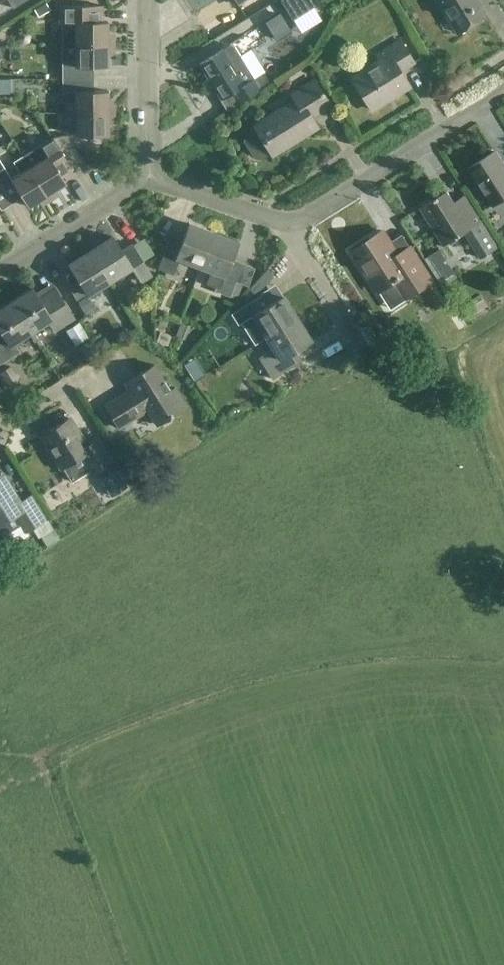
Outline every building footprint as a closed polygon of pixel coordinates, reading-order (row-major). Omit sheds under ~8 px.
[(293,21),(315,7),(311,0),(279,0),(293,21)] [(458,34),(485,17),(475,0),(437,0),(458,34)] [(46,3),(34,10),(38,18),(51,10),(46,3)] [(61,24),(61,45),(61,46),(114,44),(114,38),(111,38),(107,35),(107,23),(102,23),(101,7),(59,7),(59,24),(61,24)] [(352,79),(371,110),(409,87),(399,71),(413,63),(400,41),(377,55),(381,62),(352,79)] [(63,80),(75,80),(93,80),(93,67),(107,67),(107,56),(111,52),(114,52),(114,44),(61,46),(62,67),(63,67),(63,80)] [(198,65),(220,100),(224,98),(230,108),(259,90),(269,83),(263,72),(255,78),(234,46),(230,45),(198,65)] [(32,76),(17,75),(17,87),(31,88),(32,76)] [(64,92),(75,92),(75,105),(67,105),(67,115),(114,115),(114,108),(112,108),(108,104),(108,93),(93,93),(93,80),(75,80),(63,80),(64,92)] [(261,159),(271,153),(272,155),(317,127),(311,117),(329,105),(313,80),(290,94),(294,101),(254,126),(255,129),(246,135),(245,141),(254,157),(261,159)] [(115,120),(114,115),(67,115),(67,125),(75,125),(75,137),(108,136),(108,125),(112,121),(115,120)] [(52,139),(52,140),(71,169),(83,162),(71,142),(71,137),(61,137),(52,139)] [(33,150),(22,156),(50,201),(55,198),(54,196),(56,190),(65,184),(60,176),(71,169),(52,140),(41,146),(33,150)] [(469,169),(493,205),(503,198),(503,164),(496,152),(469,169)] [(13,162),(21,174),(11,179),(28,207),(38,201),(43,203),(44,205),(50,201),(22,156),(13,162)] [(9,176),(0,162),(0,182),(9,176)] [(228,188),(224,198),(239,204),(243,194),(228,188)] [(447,190),(421,207),(445,245),(466,232),(482,258),(499,248),(469,200),(458,207),(447,190)] [(181,259),(202,267),(214,234),(189,225),(180,247),(169,243),(159,269),(174,275),(181,259)] [(384,230),(353,250),(380,291),(396,280),(407,298),(433,281),(410,246),(399,254),(384,230)] [(202,267),(212,271),(207,284),(217,288),(216,291),(231,297),(242,271),(230,266),(238,244),(214,234),(202,267)] [(113,237),(91,251),(110,281),(132,267),(142,282),(152,275),(137,251),(126,258),(113,237)] [(440,249),(429,256),(445,281),(456,274),(440,249)] [(102,292),(99,288),(110,281),(91,251),(69,265),(82,285),(72,292),(87,316),(98,309),(92,299),(102,292)] [(32,288),(11,301),(31,333),(49,322),(54,331),(74,318),(55,287),(39,298),(32,288)] [(260,327),(267,338),(297,319),(283,298),(263,311),(256,300),(232,315),(239,326),(242,324),(248,334),(260,327)] [(20,352),(15,344),(31,333),(11,301),(0,308),(0,364),(20,352)] [(259,357),(267,369),(266,369),(273,380),(297,364),(291,354),(311,341),(297,319),(267,338),(273,348),(259,357)] [(80,322),(66,331),(76,345),(89,336),(80,322)] [(12,389),(21,382),(22,382),(11,365),(0,372),(11,389),(12,389)] [(130,390),(105,405),(119,428),(149,410),(158,425),(187,407),(175,388),(171,390),(155,365),(125,383),(130,390)] [(25,388),(21,382),(12,389),(15,395),(25,388)] [(70,478),(90,466),(94,473),(96,472),(102,482),(111,497),(127,486),(117,468),(115,469),(111,463),(113,461),(99,438),(86,446),(69,418),(43,435),(64,468),(70,478)] [(2,523),(8,533),(23,524),(27,531),(33,528),(38,536),(49,529),(45,521),(46,520),(32,496),(20,504),(2,475),(0,476),(0,524),(2,523)]
